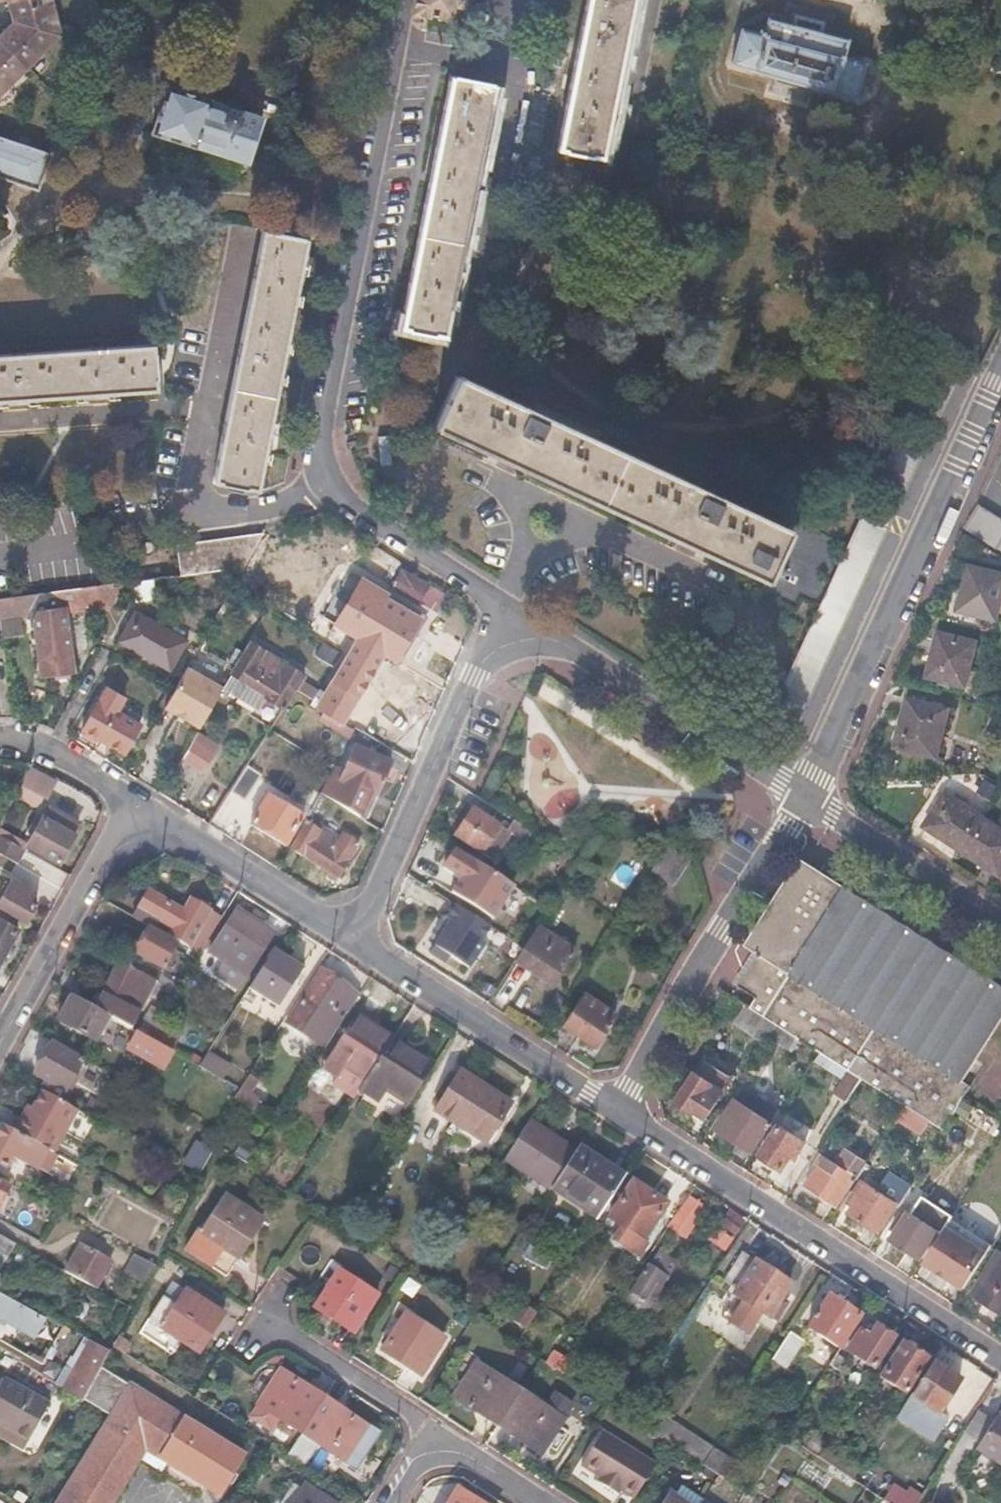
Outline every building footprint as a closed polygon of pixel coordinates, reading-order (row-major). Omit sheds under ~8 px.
[(5,0),(7,8),(8,8),(12,21),(59,32),(50,0),(5,0)] [(557,151),(603,160),(635,0),(586,0),(557,151)] [(765,35),(743,29),(735,64),(858,97),(867,62),(846,56),(849,38),(770,17),(765,35)] [(0,32),(0,42),(24,67),(59,32),(12,21),(4,28),(0,32)] [(24,67),(0,42),(0,91),(24,67)] [(211,89),(169,76),(151,133),(246,163),(261,117),(208,101),(211,89)] [(494,86),(449,77),(399,330),(446,339),(494,86)] [(37,193),(49,153),(0,136),(0,181),(37,193)] [(10,236),(14,222),(7,209),(0,207),(0,243),(10,236)] [(227,226),(199,219),(178,326),(205,333),(227,226)] [(307,239),(262,229),(212,482),(257,491),(307,239)] [(0,355),(0,402),(158,390),(154,344),(0,355)] [(455,376),(432,426),(765,579),(758,595),(767,599),(769,593),(795,605),(800,596),(816,603),(843,544),(793,521),(789,528),(455,376)] [(922,450),(895,438),(878,477),(904,489),(922,450)] [(967,525),(1000,546),(1000,514),(981,501),(967,525)] [(885,530),(860,518),(810,626),(769,717),(793,729),(885,530)] [(263,534),(176,547),(179,576),(244,566),(263,534)] [(968,564),(957,610),(996,619),(1000,600),(1000,572),(968,564)] [(400,567),(390,588),(421,603),(431,582),(400,567)] [(418,617),(359,580),(335,619),(359,634),(358,636),(381,650),(393,657),(418,617)] [(91,586),(38,592),(26,616),(31,615),(64,611),(94,608),(114,606),(126,582),(91,586)] [(38,592),(0,597),(0,620),(26,616),(38,592)] [(64,611),(31,615),(40,679),(72,675),(64,611)] [(135,613),(119,641),(169,671),(186,642),(135,613)] [(975,641),(936,630),(925,677),(964,687),(975,641)] [(381,650),(358,636),(346,655),(368,670),(381,650)] [(251,644),(242,658),(294,691),(302,677),(251,644)] [(368,670),(346,655),(315,704),(317,705),(326,710),(338,718),(368,670)] [(242,658),(231,676),(223,690),(235,697),(258,712),(267,698),(282,709),(294,691),(242,658)] [(199,724),(222,686),(186,667),(164,706),(199,724)] [(124,700),(105,689),(82,731),(121,753),(138,724),(117,713),(124,700)] [(300,694),(298,697),(315,707),(317,705),(315,704),(311,701),(300,694)] [(315,707),(298,697),(291,708),(308,719),(315,707)] [(945,707),(906,699),(894,748),(933,756),(945,707)] [(326,710),(324,713),(352,730),(353,727),(338,718),(326,710)] [(320,720),(337,731),(330,744),(342,750),(352,730),(324,713),(320,720)] [(216,746),(194,733),(179,759),(200,771),(216,746)] [(338,780),(329,776),(319,794),(364,822),(390,766),(353,748),(338,780)] [(49,788),(25,774),(16,792),(36,803),(39,805),(49,788)] [(16,792),(10,802),(31,813),(36,803),(16,792)] [(983,818),(944,793),(921,828),(961,853),(983,818)] [(301,819),(269,797),(251,825),(284,846),(301,819)] [(26,831),(31,834),(25,844),(57,862),(74,833),(71,831),(77,821),(54,807),(49,817),(42,814),(38,821),(33,818),(26,831)] [(473,810),(454,838),(511,875),(530,847),(473,810)] [(983,818),(961,853),(1000,877),(1000,876),(1000,829),(983,818)] [(512,821),(507,829),(525,841),(530,833),(512,821)] [(305,822),(288,849),(326,874),(329,869),(337,874),(358,843),(342,833),(336,841),(305,822)] [(0,836),(0,856),(14,863),(22,848),(0,836)] [(518,885),(456,847),(442,868),(459,877),(451,892),(493,919),(518,885)] [(690,861),(667,847),(651,872),(674,886),(690,861)] [(755,997),(748,1008),(776,1026),(820,1053),(862,1080),(905,1107),(945,1131),(959,1099),(960,1099),(968,1086),(962,1082),(1000,1018),(1000,986),(799,860),(745,945),(755,952),(736,984),(755,997)] [(329,869),(326,874),(322,880),(330,885),(337,874),(329,869)] [(10,880),(0,897),(0,906),(24,920),(34,903),(24,897),(28,890),(10,880)] [(147,893),(133,918),(186,947),(207,907),(187,896),(180,911),(147,893)] [(436,931),(440,933),(429,953),(463,973),(489,928),(454,906),(445,919),(444,918),(442,919),(435,928),(436,931)] [(235,909),(212,947),(225,956),(216,971),(239,985),(272,933),(235,909)] [(19,922),(0,911),(0,954),(19,922)] [(574,951),(536,927),(514,962),(551,986),(574,951)] [(174,944),(149,929),(136,953),(161,967),(174,944)] [(197,953),(191,949),(180,967),(186,970),(197,953)] [(303,969),(273,950),(249,987),(279,1007),(303,969)] [(155,981),(117,962),(93,1008),(108,1015),(131,1028),(155,981)] [(333,977),(321,969),(287,1023),(324,1047),(358,993),(350,988),(346,993),(330,982),(333,977)] [(333,977),(330,982),(346,993),(350,988),(333,977)] [(93,1008),(72,996),(58,1020),(94,1040),(108,1015),(93,1008)] [(614,1017),(584,997),(563,1030),(593,1049),(614,1017)] [(748,1008),(746,1007),(736,1026),(765,1044),(776,1026),(748,1008)] [(391,1038),(376,1027),(369,1023),(373,1017),(359,1008),(327,1058),(345,1070),(363,1081),(372,1067),(391,1038)] [(376,1027),(380,1021),(373,1017),(369,1023),(376,1027)] [(162,1033),(150,1027),(144,1036),(151,1039),(157,1043),(162,1033)] [(144,1036),(137,1032),(127,1050),(141,1057),(151,1039),(144,1036)] [(433,1065),(391,1038),(372,1067),(363,1081),(362,1082),(359,1088),(379,1101),(385,1091),(407,1105),(433,1065)] [(157,1043),(151,1039),(141,1057),(161,1068),(172,1051),(157,1043)] [(81,1062),(51,1044),(33,1074),(65,1092),(81,1062)] [(185,1058),(172,1051),(161,1068),(175,1076),(185,1058)] [(345,1070),(327,1058),(320,1068),(338,1080),(345,1070)] [(732,1076),(705,1059),(677,1103),(703,1120),(732,1076)] [(457,1073),(433,1109),(484,1141),(506,1104),(457,1073)] [(256,1082),(247,1076),(238,1089),(233,1097),(239,1101),(244,1093),(247,1095),(256,1082)] [(782,1111),(744,1087),(717,1129),(752,1152),(772,1121),(775,1123),(782,1111)] [(26,1119),(20,1116),(12,1131),(52,1153),(75,1110),(41,1091),(26,1119)] [(189,1121),(178,1115),(172,1127),(183,1133),(189,1121)] [(189,1121),(183,1133),(204,1144),(210,1133),(189,1121)] [(4,1169),(10,1158),(35,1172),(36,1170),(46,1175),(57,1156),(52,1153),(12,1131),(0,1125),(0,1166),(4,1169)] [(549,1142),(525,1126),(502,1161),(527,1177),(529,1174),(550,1188),(574,1150),(552,1136),(549,1142)] [(805,1143),(779,1127),(759,1156),(781,1171),(790,1156),(798,1154),(805,1143)] [(577,1147),(574,1150),(550,1188),(595,1217),(622,1176),(577,1147)] [(814,1164),(818,1166),(806,1186),(835,1205),(848,1185),(853,1188),(868,1165),(846,1151),(836,1166),(820,1155),(814,1164)] [(665,1204),(631,1181),(606,1220),(619,1228),(610,1242),(636,1259),(645,1245),(640,1242),(665,1204)] [(896,1205),(862,1183),(844,1211),(877,1233),(896,1205)] [(667,1229),(687,1239),(705,1204),(686,1194),(667,1229)] [(261,1221),(224,1197),(186,1253),(223,1277),(261,1221)] [(709,1243),(729,1251),(742,1217),(722,1209),(709,1243)] [(937,1231),(908,1212),(890,1240),(919,1259),(937,1231)] [(994,1236),(980,1228),(972,1240),(986,1248),(994,1236)] [(934,1264),(932,1268),(961,1286),(979,1257),(950,1239),(940,1233),(924,1258),(934,1264)] [(108,1263),(79,1247),(65,1273),(93,1288),(108,1263)] [(997,1251),(970,1294),(1000,1313),(1000,1253),(997,1251)] [(723,1282),(735,1289),(731,1295),(741,1302),(728,1323),(745,1333),(759,1313),(766,1318),(779,1299),(789,1283),(742,1252),(723,1282)] [(153,1266),(136,1257),(128,1271),(146,1281),(153,1266)] [(662,1276),(648,1267),(632,1292),(646,1301),(662,1276)] [(376,1295),(339,1271),(314,1309),(351,1333),(376,1295)] [(184,1289),(171,1281),(159,1303),(171,1311),(184,1289)] [(184,1289),(171,1311),(159,1329),(197,1352),(221,1313),(184,1289)] [(857,1315),(827,1296),(806,1327),(836,1347),(857,1315)] [(21,1361),(20,1364),(84,1402),(84,1401),(101,1370),(110,1354),(90,1343),(79,1362),(35,1338),(44,1321),(0,1297),(0,1350),(21,1361)] [(784,1303),(779,1299),(766,1318),(773,1322),(784,1303)] [(441,1338),(404,1314),(379,1351),(416,1376),(441,1338)] [(866,1337),(857,1332),(844,1352),(870,1369),(890,1337),(873,1326),(866,1337)] [(802,1341),(788,1331),(770,1358),(785,1368),(802,1341)] [(926,1360),(900,1343),(878,1378),(904,1395),(926,1360)] [(844,1362),(834,1355),(828,1364),(838,1371),(844,1362)] [(475,1363),(451,1399),(494,1427),(518,1392),(475,1363)] [(959,1381),(930,1364),(894,1419),(930,1442),(945,1420),(938,1415),(959,1381)] [(101,1370),(84,1401),(110,1415),(57,1502),(110,1502),(142,1450),(215,1495),(239,1455),(101,1370)] [(321,1398),(280,1371),(248,1419),(267,1431),(275,1419),(299,1434),(321,1398)] [(6,1381),(0,1392),(0,1425),(5,1428),(31,1441),(50,1405),(6,1381)] [(542,1408),(518,1392),(494,1427),(536,1455),(570,1403),(552,1392),(542,1408)] [(321,1398),(299,1434),(285,1455),(304,1467),(318,1446),(355,1470),(377,1434),(321,1398)] [(975,1448),(1000,1465),(1000,1420),(995,1416),(975,1448)] [(660,1418),(650,1432),(664,1441),(673,1447),(683,1433),(660,1418)] [(5,1428),(1,1437),(27,1450),(31,1441),(5,1428)] [(650,1464),(602,1433),(581,1465),(600,1477),(606,1481),(603,1486),(616,1493),(619,1489),(631,1497),(650,1464)] [(683,1433),(673,1447),(699,1464),(709,1450),(683,1433)] [(826,1444),(809,1433),(800,1447),(817,1459),(826,1444)] [(730,1463),(709,1450),(699,1464),(716,1475),(720,1478),(730,1463)] [(606,1481),(600,1477),(597,1482),(603,1486),(606,1481)] [(881,1501),(884,1502),(915,1502),(917,1499),(892,1484),(881,1501)] [(301,1485),(290,1502),(330,1502),(301,1485)] [(675,1486),(668,1496),(665,1494),(659,1502),(703,1502),(675,1486)] [(456,1491),(449,1502),(475,1502),(456,1491)]
